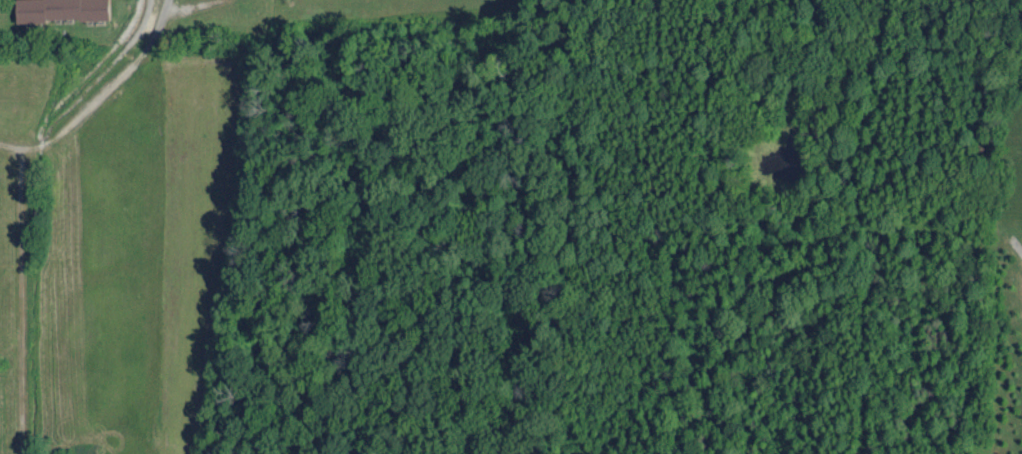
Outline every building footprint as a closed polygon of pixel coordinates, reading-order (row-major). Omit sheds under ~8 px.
[(111,17),(110,0),(17,0),(18,20),(111,17)]
